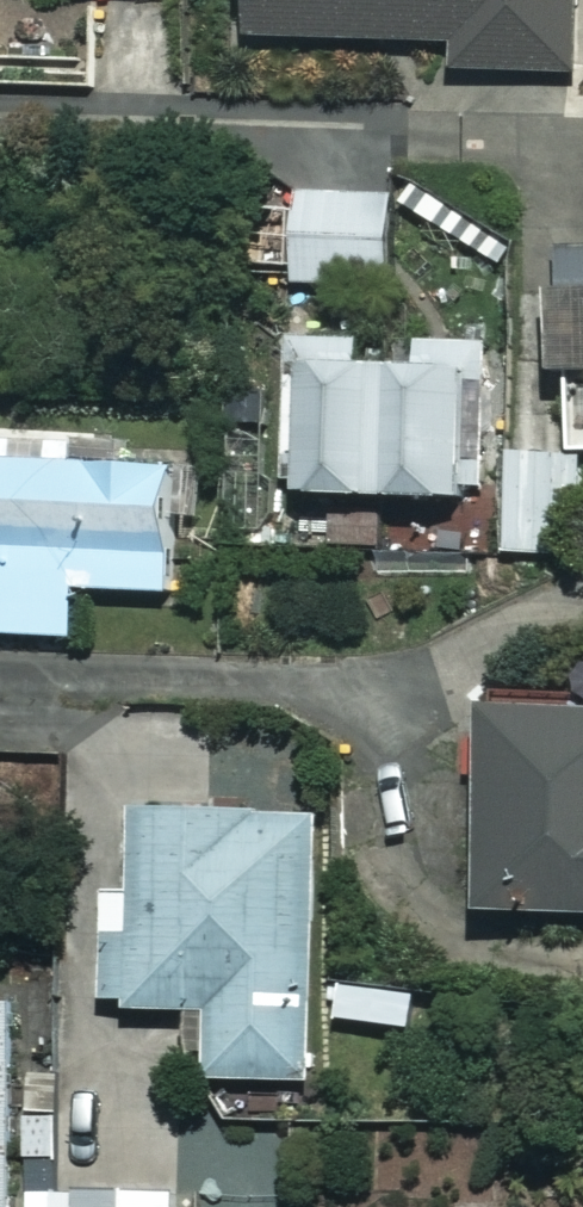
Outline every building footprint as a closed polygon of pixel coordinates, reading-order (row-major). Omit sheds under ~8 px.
[(257,54),(457,54),(457,83),(578,83),(579,0),(257,0),(257,54)] [(396,198),(300,199),(301,289),(397,288),(396,198)] [(563,316),(566,386),(582,385),(582,315),(563,316)] [(367,341),(292,341),(292,385),(302,385),(301,507),(471,507),(472,388),(492,388),(493,347),(422,347),(422,375),(367,375),(367,341)] [(517,462),(518,556),(582,555),(582,461),(517,462)] [(177,476),(2,477),(2,647),(95,647),(95,607),(178,607),(177,476)] [(494,720),(492,929),(582,930),(582,721),(494,720)] [(104,901),(103,1010),(132,1011),(132,1023),(194,1023),(194,1060),(214,1060),(214,1082),(324,1083),(324,822),(140,822),(140,901),(104,901)] [(0,1008),(0,1206),(17,1206),(19,1008),(0,1008)]
